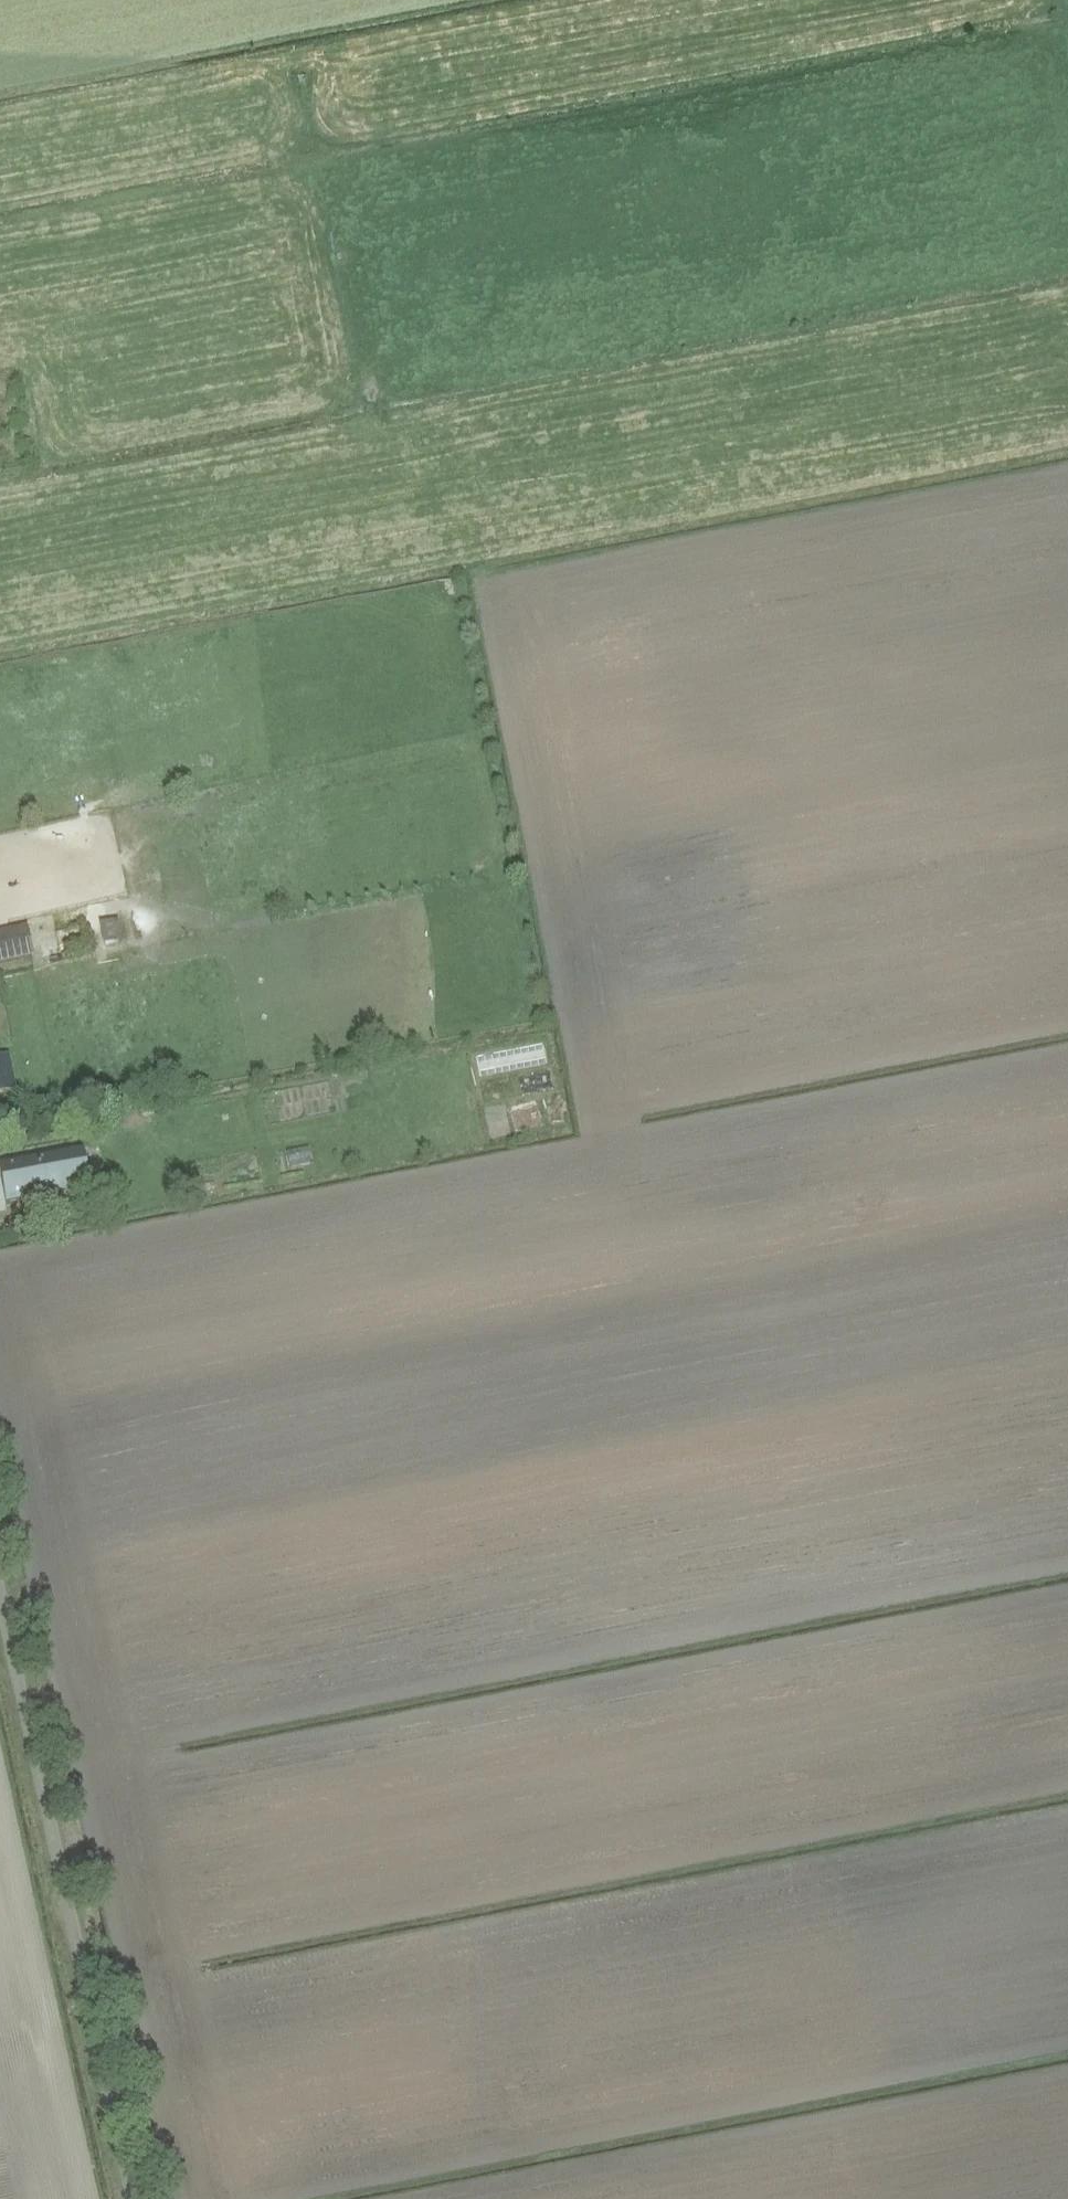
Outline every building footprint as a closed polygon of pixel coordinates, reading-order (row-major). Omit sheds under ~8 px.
[(31,956),(24,926),(0,932),(0,963),(31,956)] [(16,1090),(9,1055),(0,1056),(0,1094),(16,1090)] [(6,1205),(91,1190),(84,1150),(0,1165),(0,1174),(6,1205)]
